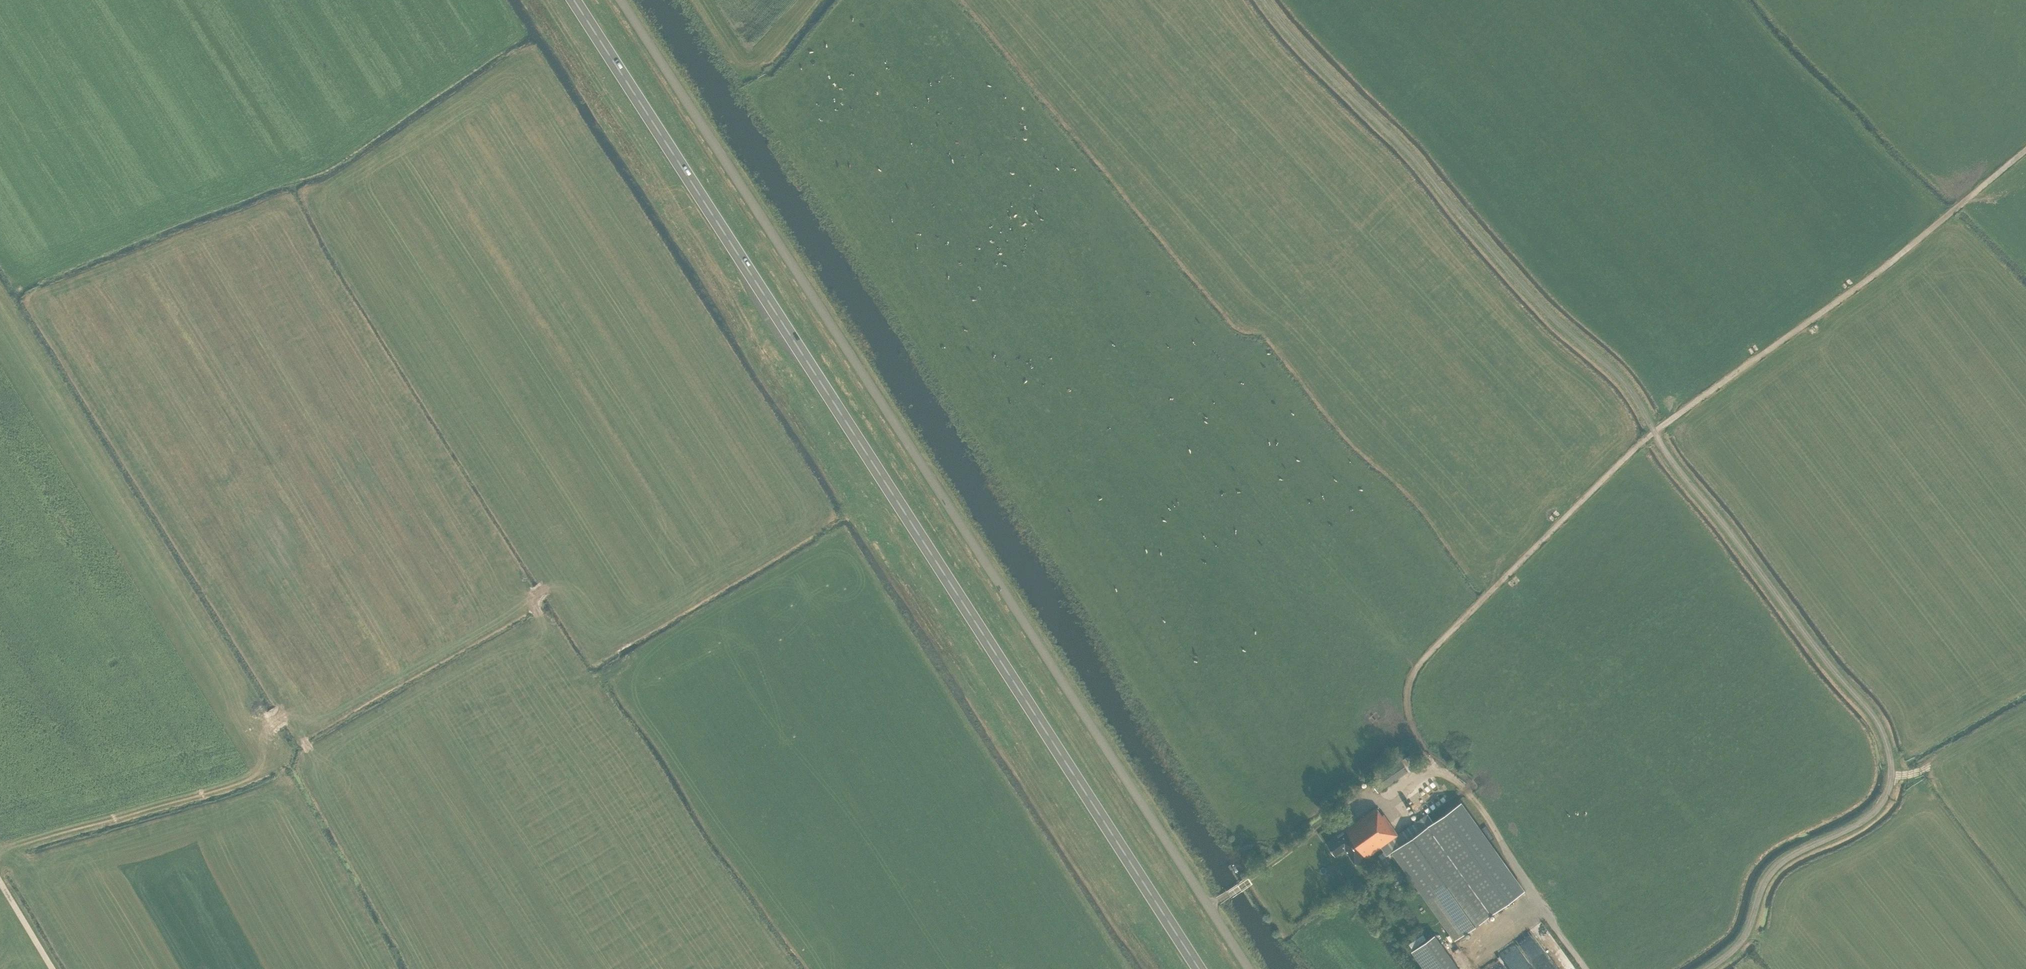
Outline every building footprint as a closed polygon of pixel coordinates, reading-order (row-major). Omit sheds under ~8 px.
[(1401,760),(1401,761),(1371,782),(1378,792),(1409,771),(1421,764),(1413,752),(1401,760)] [(1392,851),(1454,940),(1523,891),(1460,803),(1403,843),(1398,835),(1383,814),(1382,815),(1376,807),(1355,822),(1353,819),(1355,817),(1351,810),(1337,821),(1341,827),(1346,824),(1349,827),(1344,830),(1326,843),(1335,856),(1345,849),(1356,865),(1390,840),(1396,848),(1392,851)] [(1389,873),(1396,882),(1401,878),(1395,869),(1389,873)] [(1435,935),(1411,952),(1424,968),(1459,968),(1435,935)]
